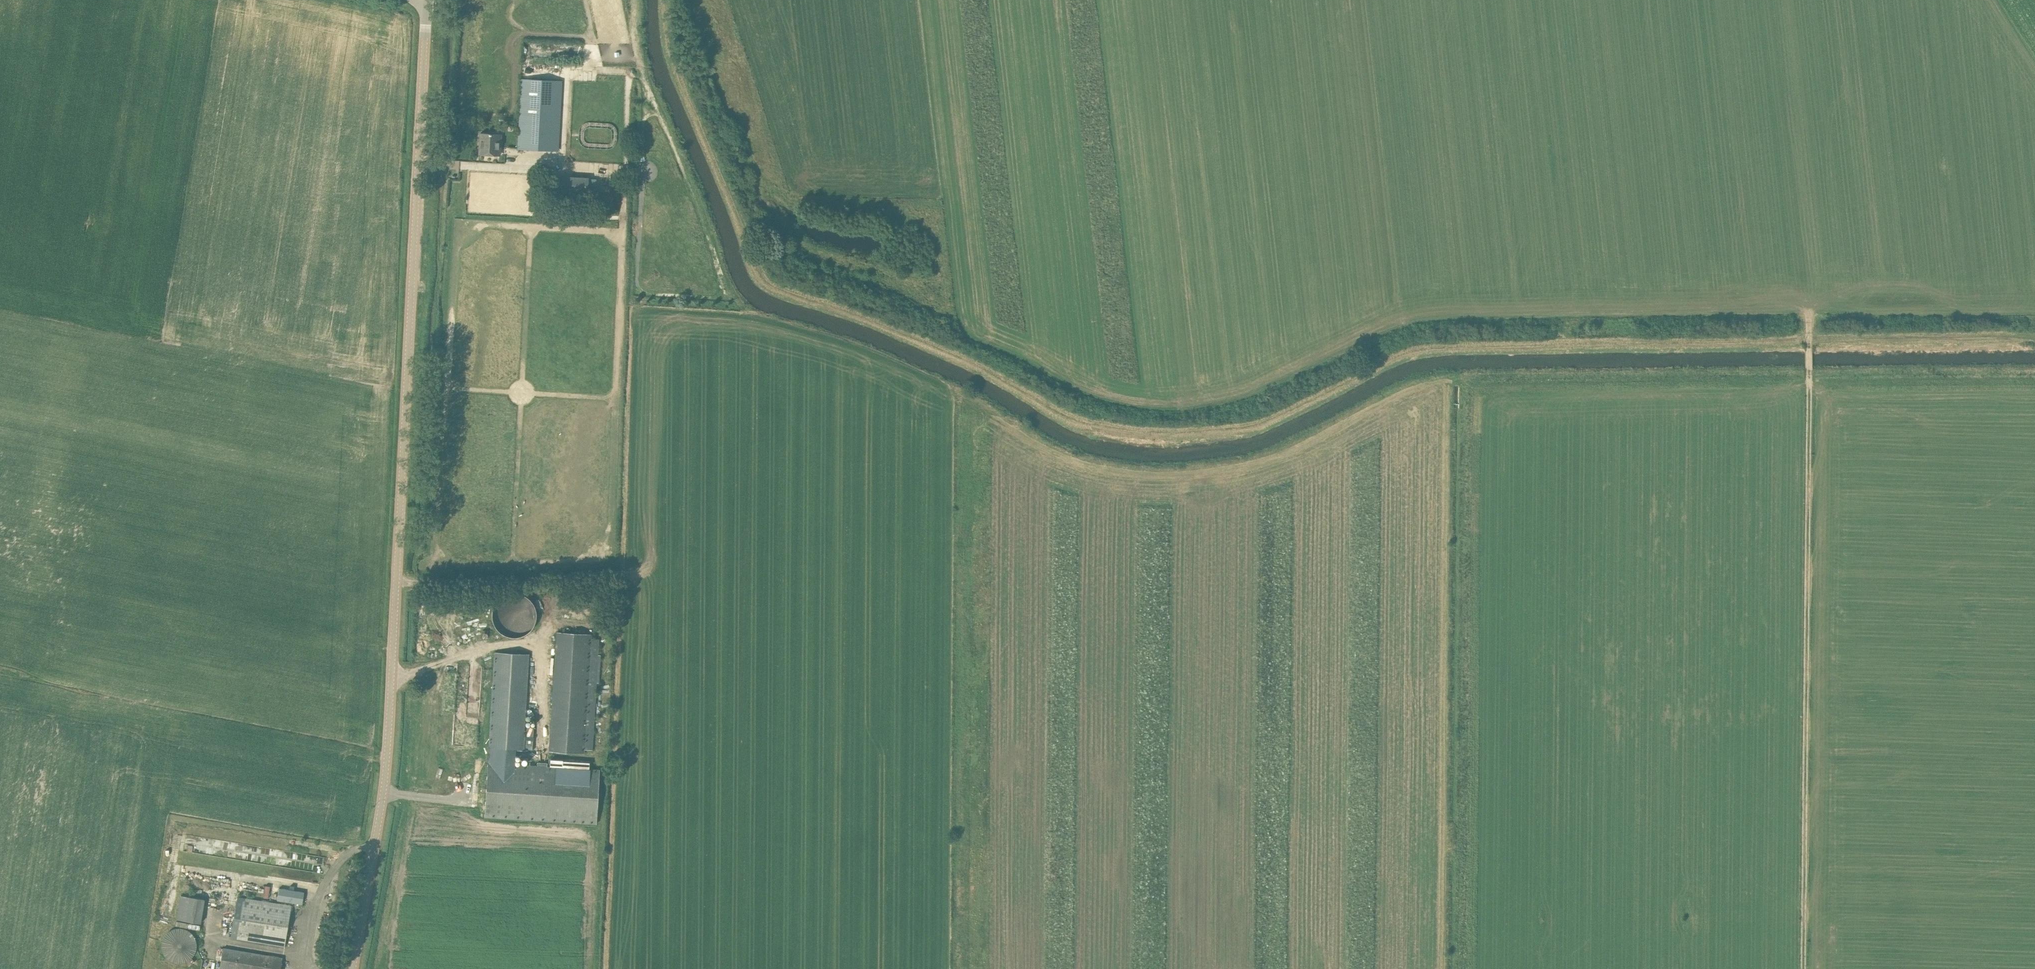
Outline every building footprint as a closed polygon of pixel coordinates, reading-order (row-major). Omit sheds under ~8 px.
[(522,79),(518,149),(558,151),(562,81),(522,79)] [(479,154),(495,155),(496,147),(500,147),(501,134),(480,133),(479,154)] [(587,198),(588,178),(556,176),(555,196),(587,198)] [(619,191),(619,211),(626,211),(627,191),(619,191)] [(506,630),(507,636),(538,629),(529,594),(491,603),(498,631),(506,630)] [(556,632),(549,751),(565,752),(573,752),(584,753),(584,749),(593,750),(597,683),(600,683),(601,655),(598,655),(599,639),(590,639),(591,634),(556,632)] [(494,664),(489,747),(491,747),(499,748),(515,749),(523,749),(529,655),(505,653),(495,652),(494,664)] [(527,726),(525,749),(533,750),(534,727),(527,726)] [(487,792),(485,817),(597,823),(600,770),(592,769),(593,761),(573,760),(573,752),(565,752),(564,766),(573,766),(572,768),(514,765),(515,755),(515,749),(499,748),(491,747),(491,753),(490,763),(488,763),(487,788),(487,792)] [(278,888),(276,900),(300,904),(302,892),(278,888)] [(161,895),(160,911),(172,912),(173,896),(161,895)] [(204,900),(181,896),(176,919),(200,924),(204,900)] [(231,937),(275,944),(284,946),(291,906),(238,897),(231,937)] [(162,946),(162,949),(163,952),(165,956),(168,959),(171,961),(175,962),(179,963),(183,963),(186,962),(189,960),(192,958),(194,955),(196,951),(197,947),(197,943),(196,939),(194,936),(192,933),(189,931),(186,929),(183,928),(179,928),(175,929),(171,930),(168,932),(165,935),(163,939),(162,942),(162,946)] [(283,958),(223,948),(220,968),(281,968),(283,958)]
